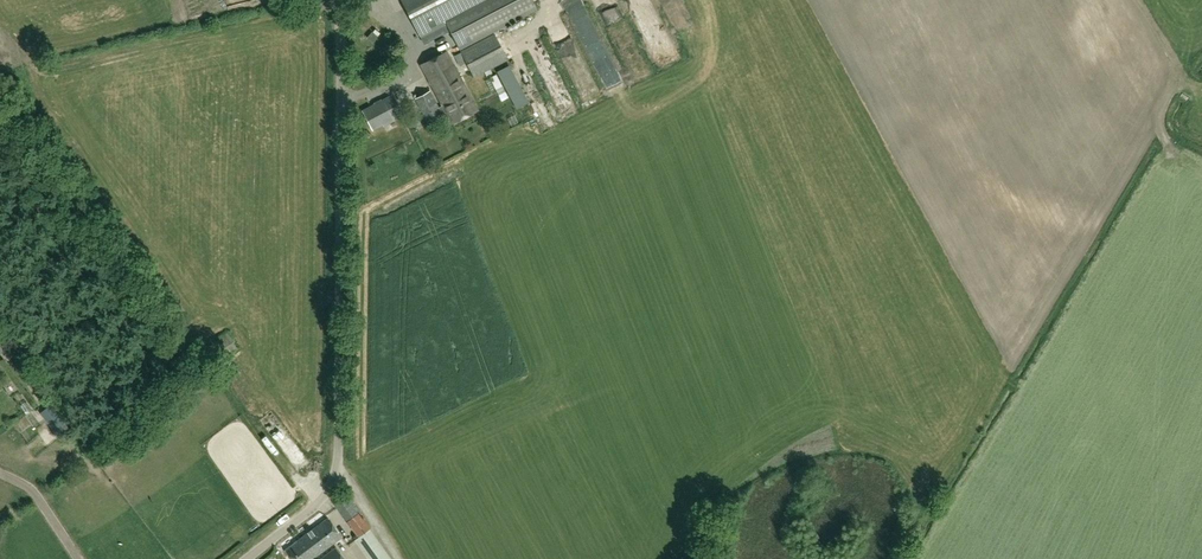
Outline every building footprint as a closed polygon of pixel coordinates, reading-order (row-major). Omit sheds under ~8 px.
[(533,0),(402,0),(417,29),(443,16),(460,49),(537,9),(533,0)] [(604,24),(614,20),(608,5),(598,9),(604,24)] [(495,34),(461,52),(455,55),(460,65),(466,62),(474,77),(508,59),(495,34)] [(594,48),(588,51),(597,68),(604,64),(599,56),(594,48)] [(453,124),(478,111),(447,51),(421,64),(443,105),(439,107),(430,91),(415,98),(427,122),(446,112),(453,124)] [(502,66),(496,69),(501,77),(507,73),(502,66)] [(491,89),(498,87),(493,71),(486,74),(491,89)] [(582,102),(592,101),(591,86),(580,87),(582,102)] [(404,114),(394,94),(362,110),(373,130),(404,114)] [(527,113),(537,110),(533,96),(523,99),(527,113)] [(17,402),(23,412),(30,408),(24,398),(17,402)] [(49,407),(40,414),(58,438),(68,431),(49,407)] [(371,528),(359,513),(361,511),(347,494),(334,504),(359,537),(371,528)] [(292,558),(312,558),(343,536),(328,517),(285,550),(292,558)] [(377,558),(388,558),(385,556),(389,554),(371,532),(361,538),(377,558)] [(347,540),(349,548),(359,545),(357,537),(347,540)] [(336,547),(320,558),(345,558),(336,547)]
